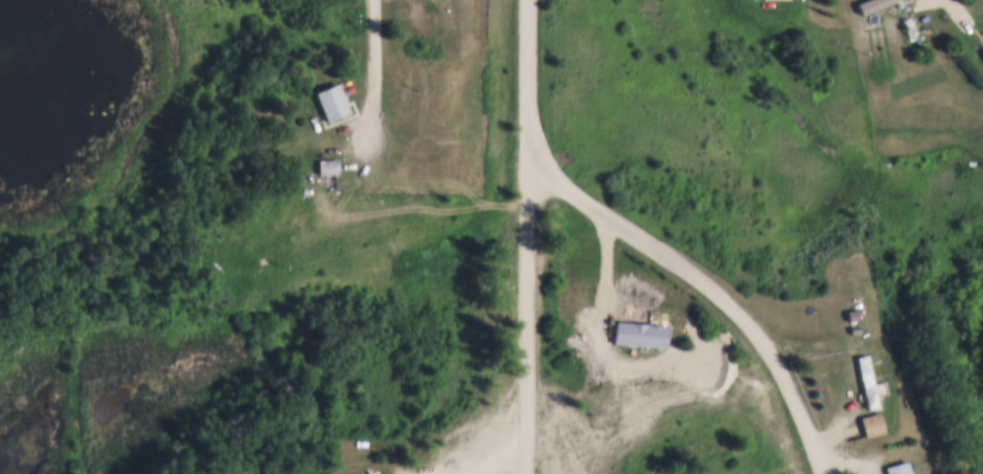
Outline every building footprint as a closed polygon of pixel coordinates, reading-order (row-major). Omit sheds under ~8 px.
[(908,15),(915,30),(906,35),(898,19),(908,15)] [(314,89),(336,80),(348,110),(325,118),(314,89)] [(317,157),(337,156),(337,170),(317,171),(317,157)] [(845,309),(855,307),(857,319),(847,320),(845,309)] [(615,318),(666,323),(664,344),(613,340),(615,318)] [(848,325),(858,323),(859,330),(849,332),(848,325)] [(874,391),(877,405),(861,408),(857,391),(861,390),(853,354),(865,352),(871,381),(884,378),(886,388),(874,391)] [(857,415),(877,410),(882,429),(863,435),(857,415)] [(906,458),(911,473),(887,473),(884,464),(906,458)]
